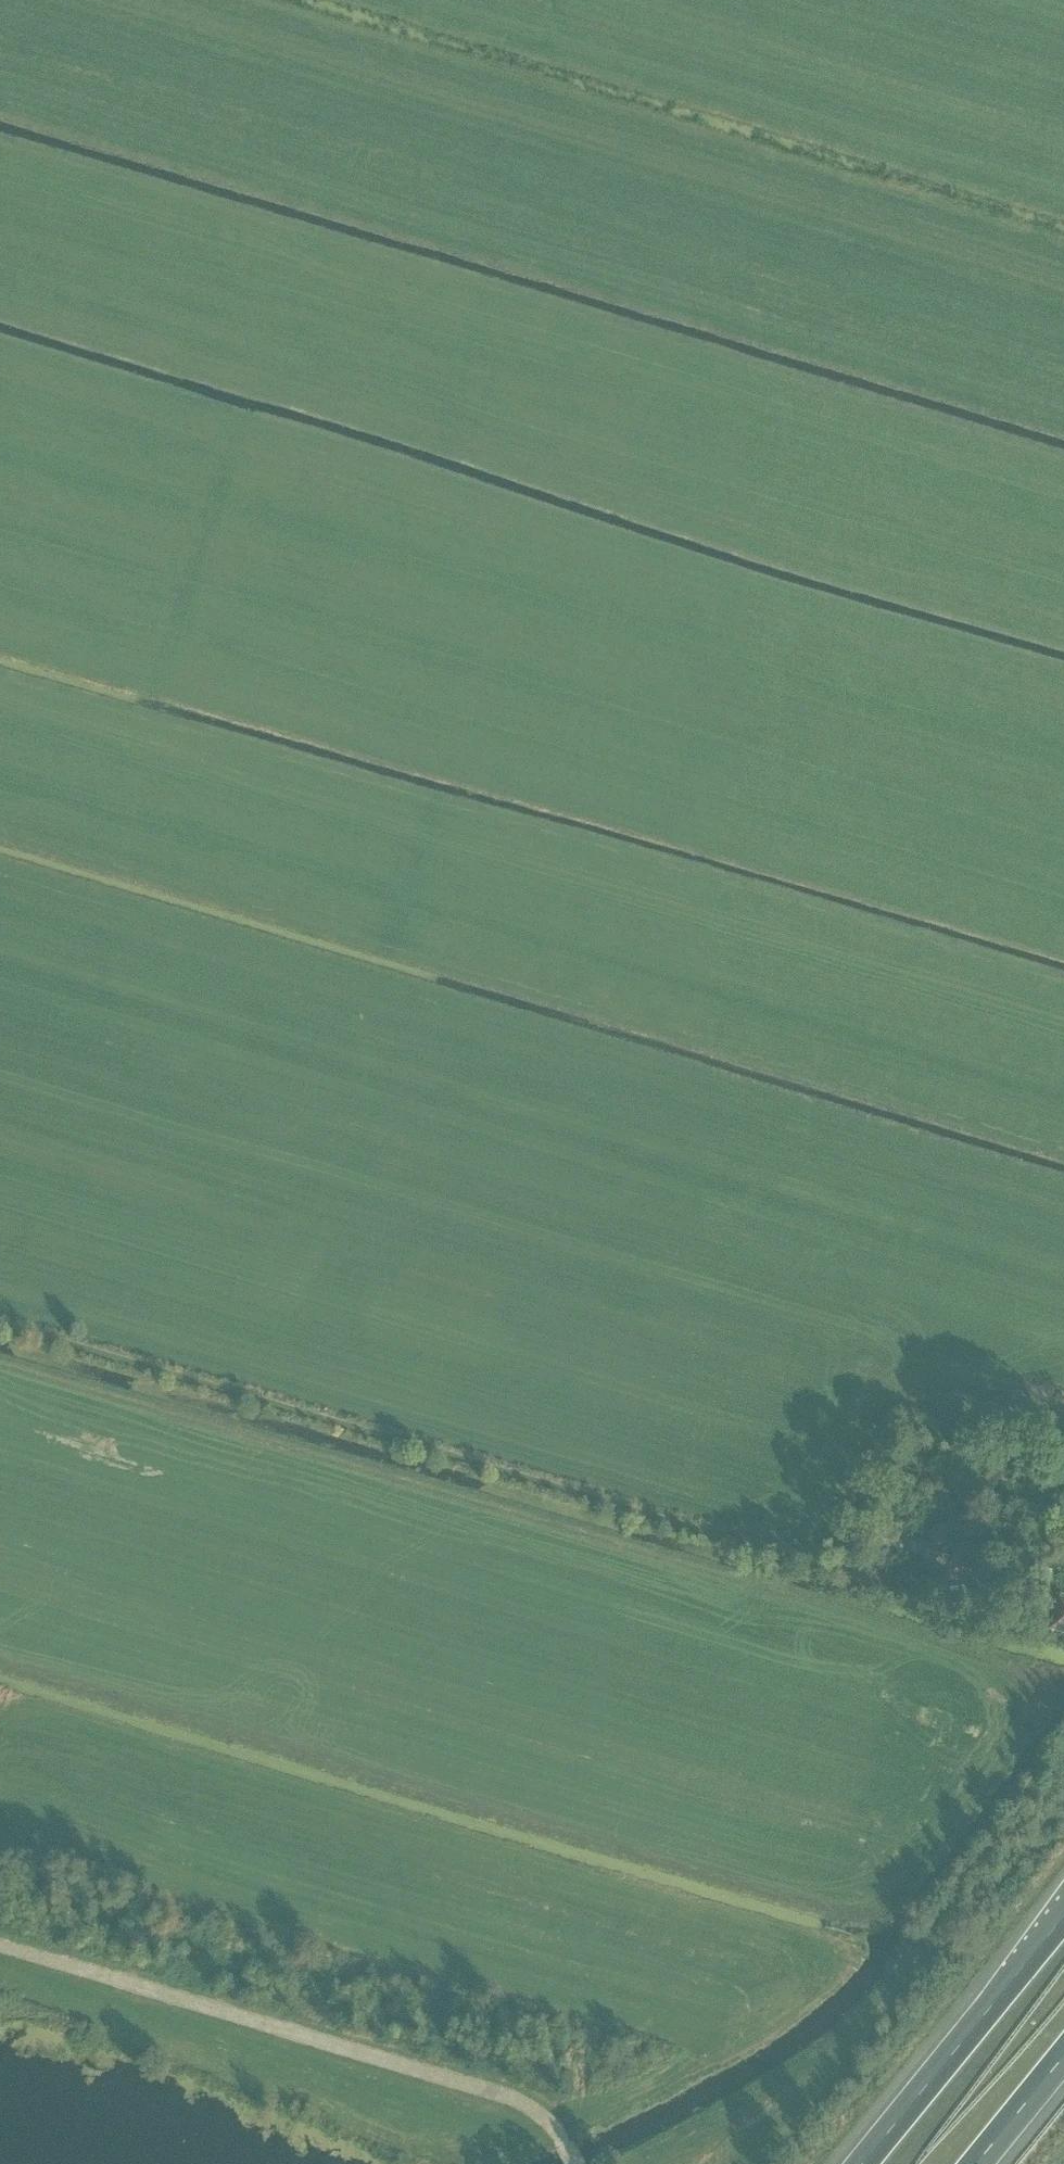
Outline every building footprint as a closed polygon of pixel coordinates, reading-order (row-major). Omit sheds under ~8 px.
[(1060,1598),(1051,1629),(1063,1633),(1063,1599),(1060,1598)]
